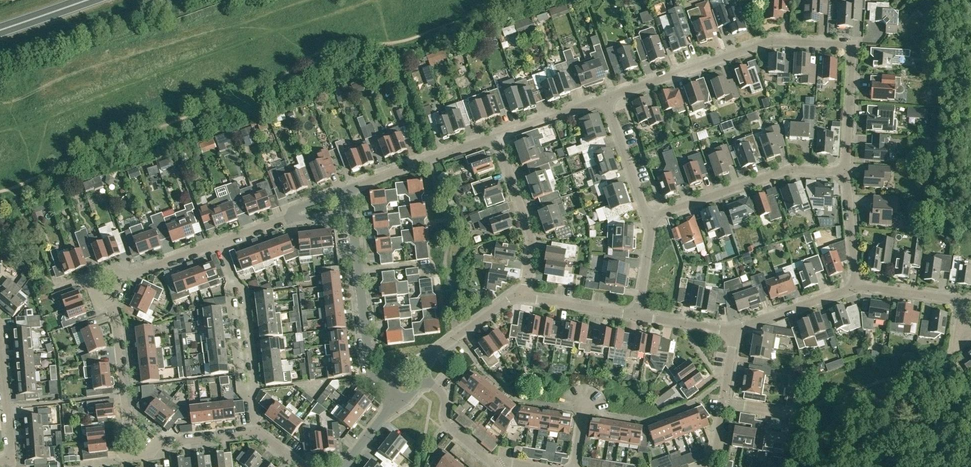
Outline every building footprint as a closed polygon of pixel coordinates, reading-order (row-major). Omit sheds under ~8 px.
[(737,8),(734,0),(723,0),(722,2),(723,7),(712,11),(718,28),(729,24),(732,34),(746,30),(738,7),(737,8)] [(782,12),(789,12),(789,0),(775,0),(775,1),(766,0),(765,19),(781,20),(782,12)] [(819,15),(826,15),(826,0),(813,0),(813,1),(804,1),(803,8),(805,8),(804,21),(818,22),(819,15)] [(853,21),(860,21),(862,0),(847,0),(847,6),(839,5),(837,26),(852,27),(853,21)] [(717,33),(715,24),(710,11),(707,3),(697,6),(699,11),(690,14),(689,15),(689,16),(689,17),(691,24),(693,24),(700,43),(712,38),(711,35),(717,33)] [(898,12),(887,11),(887,4),(882,4),(882,3),(877,3),(876,4),(868,3),(868,10),(870,11),(876,10),(875,22),(883,22),(886,26),(885,33),(897,34),(898,12)] [(566,4),(549,10),(552,19),(570,13),(566,4)] [(689,37),(683,20),(679,8),(669,11),(672,20),(662,24),(665,33),(667,33),(673,52),(686,47),(683,39),(689,37)] [(550,20),(547,13),(541,15),(544,22),(550,20)] [(535,27),(532,17),(515,23),(518,33),(535,27)] [(514,25),(502,30),(504,37),(517,32),(514,25)] [(657,37),(656,37),(654,29),(652,29),(640,33),(639,34),(640,36),(633,39),(638,53),(646,50),(650,63),(665,58),(657,37)] [(460,45),(453,47),(456,57),(463,55),(460,45)] [(586,61),(593,82),(594,85),(603,82),(603,80),(603,79),(605,79),(600,64),(606,62),(600,45),(593,47),(595,52),(590,54),(591,59),(586,61)] [(624,72),(628,70),(637,67),(630,47),(621,50),(619,45),(606,49),(612,66),(621,63),(624,72)] [(898,65),(899,57),(909,57),(909,51),(871,48),(870,55),(874,55),(873,67),(891,68),(892,64),(898,65)] [(594,85),(593,82),(586,61),(580,63),(578,58),(574,60),(571,50),(563,52),(567,62),(571,74),(577,72),(582,86),(583,86),(584,87),(585,88),(594,85)] [(434,55),(428,57),(431,66),(437,64),(436,62),(434,55)] [(814,84),(815,71),(815,65),(808,64),(809,56),(795,55),(794,75),(802,76),(801,83),(814,84)] [(790,83),(790,79),(791,63),(784,62),(784,56),(769,56),(768,73),(778,73),(777,78),(783,79),(782,83),(790,83)] [(835,80),(836,61),(824,61),(823,75),(817,74),(816,87),(823,87),(823,85),(824,85),(828,81),(828,80),(835,80)] [(571,74),(567,62),(554,66),(554,65),(551,64),(548,65),(548,67),(553,81),(553,80),(559,96),(570,92),(565,78),(571,76),(571,74)] [(430,66),(422,69),(426,80),(433,77),(430,66)] [(763,90),(755,67),(747,70),(745,66),(735,70),(741,89),(749,86),(752,94),(763,90)] [(560,98),(559,96),(553,80),(553,81),(548,67),(544,68),(544,71),(544,72),(532,76),(533,79),(537,90),(543,88),(548,102),(560,98)] [(724,77),(720,79),(720,77),(714,78),(715,80),(711,82),(717,100),(725,97),(727,102),(739,98),(733,79),(726,82),(724,77)] [(881,85),(872,84),(871,99),(887,100),(887,99),(894,100),(895,94),(900,95),(902,94),(903,93),(904,91),(904,89),(902,87),(900,87),(901,78),(882,77),(881,85)] [(537,91),(537,90),(533,79),(527,81),(526,78),(514,82),(517,89),(518,93),(523,109),(524,110),(536,106),(531,93),(537,91)] [(392,82),(383,85),(386,92),(394,89),(392,82)] [(518,93),(517,89),(511,91),(508,82),(496,86),(497,89),(501,100),(507,97),(512,112),(523,109),(518,93)] [(361,83),(353,86),(356,94),(364,90),(361,83)] [(699,89),(697,84),(685,88),(688,99),(690,103),(691,106),(703,102),(704,104),(712,101),(706,86),(699,89)] [(343,89),(342,87),(334,90),(335,92),(336,96),(345,92),(343,89)] [(504,110),(501,100),(497,89),(480,95),(482,101),(488,119),(500,115),(499,111),(504,110)] [(685,111),(678,91),(670,94),(669,90),(658,94),(664,111),(672,108),(674,115),(685,111)] [(322,97),(314,100),(317,107),(325,104),(322,97)] [(652,110),(648,97),(632,103),(639,123),(648,120),(650,126),(663,122),(658,108),(652,110)] [(474,104),(472,98),(462,101),(466,113),(472,111),(475,120),(476,123),(488,119),(482,101),(474,104)] [(768,98),(762,100),(764,108),(771,106),(768,98)] [(460,115),(466,113),(462,101),(452,105),(452,106),(444,108),(448,117),(453,133),(454,133),(465,129),(464,127),(460,115)] [(787,121),(783,122),(785,138),(789,138),(789,139),(808,140),(809,139),(813,139),(814,125),(815,106),(803,105),(806,118),(800,125),(790,124),(787,121)] [(894,108),(878,107),(877,117),(867,116),(866,130),(896,132),(897,120),(894,120),(894,108)] [(402,109),(397,111),(400,121),(406,118),(402,109)] [(926,110),(917,109),(917,118),(926,118),(926,110)] [(454,135),(454,133),(453,133),(448,117),(441,120),(438,112),(428,116),(434,134),(440,132),(443,139),(454,135)] [(585,119),(583,113),(571,118),(573,123),(580,121),(584,132),(602,126),(598,115),(585,119)] [(268,127),(265,119),(257,122),(260,130),(268,127)] [(365,140),(370,138),(366,126),(365,122),(359,124),(365,140)] [(372,124),(366,126),(370,138),(376,135),(372,124)] [(570,156),(582,152),(594,148),(592,142),(606,137),(602,126),(584,132),(586,138),(580,140),(582,145),(576,147),(576,148),(574,147),(569,148),(568,150),(570,156)] [(785,147),(778,126),(766,129),(769,136),(760,139),(767,159),(780,154),(778,149),(785,147)] [(240,131),(244,139),(254,135),(251,127),(240,131)] [(396,135),(389,138),(396,154),(407,150),(403,141),(409,138),(404,127),(399,129),(398,127),(395,128),(394,132),(396,135)] [(839,147),(840,128),(831,127),(831,133),(818,132),(817,153),(830,154),(830,149),(832,147),(839,147)] [(515,144),(518,155),(541,147),(539,141),(544,139),(542,133),(540,134),(538,129),(527,133),(529,139),(515,144)] [(231,131),(215,137),(218,146),(220,151),(226,149),(224,144),(234,140),(231,131)] [(385,158),(396,154),(389,138),(383,140),(382,135),(377,137),(385,158)] [(752,156),(758,154),(752,135),(738,140),(737,143),(738,146),(733,148),(740,168),(752,163),(751,159),(752,156)] [(885,147),(886,137),(873,136),(873,146),(866,146),(865,159),(886,160),(886,147),(885,147)] [(349,148),(344,150),(341,141),(335,143),(339,155),(345,152),(352,171),(363,167),(357,150),(350,152),(349,148)] [(366,141),(361,143),(355,146),(357,150),(363,167),(374,162),(366,141)] [(724,159),(730,157),(726,146),(715,149),(717,155),(710,157),(716,176),(729,172),(724,159)] [(538,167),(549,163),(556,161),(553,153),(543,152),(541,147),(518,155),(522,165),(536,161),(538,167)] [(610,149),(606,150),(597,153),(595,147),(594,148),(582,152),(586,163),(595,160),(597,166),(613,160),(610,149)] [(334,168),(327,150),(316,154),(319,162),(310,165),(317,184),(319,183),(321,185),(325,183),(325,181),(330,179),(327,171),(334,168)] [(667,166),(664,173),(663,173),(661,177),(658,178),(664,197),(677,192),(675,187),(684,184),(672,150),(663,154),(667,166)] [(492,157),(490,157),(489,156),(484,158),(481,152),(466,157),(468,165),(471,164),(474,175),(493,168),(491,161),(493,160),(492,157)] [(704,165),(700,153),(687,157),(690,166),(684,168),(690,185),(693,184),(694,185),(700,183),(701,182),(702,181),(697,167),(704,165)] [(296,173),(290,175),(297,192),(308,187),(301,169),(306,167),(302,155),(296,158),(299,165),(294,167),(296,173)] [(174,157),(159,162),(162,170),(177,165),(174,157)] [(595,186),(607,181),(605,176),(617,171),(613,160),(597,166),(599,171),(594,173),(596,178),(592,180),(595,186)] [(539,174),(531,177),(526,178),(530,189),(548,183),(545,172),(551,170),(549,163),(538,167),(537,167),(539,174)] [(157,166),(147,169),(149,176),(159,173),(157,166)] [(890,181),(891,168),(868,166),(868,173),(864,173),(864,187),(883,188),(883,180),(890,181)] [(138,168),(132,170),(135,178),(141,175),(138,168)] [(286,196),(297,192),(290,175),(288,168),(277,172),(276,171),(271,173),(277,188),(282,186),(286,196)] [(104,188),(101,178),(93,181),(96,191),(104,188)] [(107,179),(106,184),(110,187),(114,185),(115,181),(112,178),(107,179)] [(498,182),(493,183),(485,186),(483,180),(471,184),(475,196),(482,193),(484,200),(485,199),(488,207),(490,206),(504,201),(502,194),(502,193),(498,182)] [(259,193),(254,195),(260,211),(271,208),(268,198),(273,196),(268,181),(256,185),(259,193)] [(409,196),(410,206),(423,205),(421,193),(424,193),(422,181),(395,184),(396,190),(397,196),(407,195),(409,196)] [(605,194),(607,200),(628,193),(625,185),(623,184),(622,185),(622,184),(609,188),(607,181),(595,186),(598,197),(605,194)] [(231,184),(232,187),(237,199),(242,197),(237,182),(231,184)] [(549,201),(560,197),(556,186),(550,188),(548,183),(530,189),(534,199),(547,195),(549,201)] [(816,189),(805,188),(812,209),(824,210),(824,207),(832,206),(832,199),(833,184),(816,183),(816,189)] [(237,199),(232,187),(231,184),(226,186),(229,196),(218,200),(227,223),(239,219),(232,201),(237,199)] [(803,210),(810,208),(804,190),(797,192),(795,191),(793,186),(780,190),(787,210),(802,205),(803,210)] [(398,202),(397,196),(396,190),(370,193),(371,205),(374,205),(375,216),(375,217),(388,215),(386,205),(388,203),(398,202)] [(609,206),(603,208),(606,220),(618,215),(616,209),(629,204),(628,204),(630,203),(630,202),(628,193),(607,200),(609,206)] [(766,197),(765,195),(764,194),(753,197),(760,216),(768,214),(770,221),(781,217),(773,195),(766,197)] [(243,199),(247,209),(249,216),(260,211),(254,195),(243,199)] [(538,212),(542,223),(560,217),(557,206),(563,204),(560,197),(549,201),(551,208),(538,212)] [(870,211),(869,224),(891,226),(891,219),(896,219),(897,198),(874,197),(873,211),(870,211)] [(227,223),(218,200),(218,198),(207,204),(198,207),(203,221),(213,218),(216,227),(227,223)] [(754,212),(749,198),(726,206),(733,226),(750,220),(748,214),(754,212)] [(38,203),(41,211),(49,208),(46,201),(38,203)] [(175,215),(178,222),(184,239),(195,235),(191,225),(197,223),(192,210),(194,210),(192,203),(184,206),(186,211),(175,215)] [(425,204),(423,205),(410,206),(398,208),(399,213),(400,220),(410,219),(412,220),(413,230),(425,229),(425,228),(424,217),(426,217),(425,204)] [(500,218),(498,213),(496,207),(478,213),(482,225),(490,222),(494,234),(512,228),(508,215),(500,218)] [(718,214),(716,208),(701,213),(708,234),(715,231),(718,239),(732,234),(724,212),(718,214)] [(184,239),(178,222),(175,215),(164,218),(162,213),(156,215),(160,226),(166,224),(173,243),(184,239)] [(375,217),(375,216),(373,216),(374,229),(376,229),(378,240),(390,239),(389,229),(390,227),(401,226),(400,220),(399,213),(388,215),(375,217)] [(149,233),(144,234),(150,251),(161,247),(156,230),(155,228),(160,226),(156,215),(151,217),(153,225),(151,226),(150,226),(149,227),(149,229),(149,231),(149,233)] [(677,227),(677,228),(683,245),(684,249),(685,249),(703,243),(694,216),(686,219),(688,223),(677,227)] [(562,222),(560,217),(542,223),(546,233),(559,229),(562,239),(575,239),(570,225),(568,225),(567,222),(564,221),(562,222)] [(833,219),(817,218),(820,227),(833,227),(833,219)] [(607,238),(609,238),(633,239),(633,228),(620,227),(620,221),(612,221),(608,222),(608,227),(607,238)] [(125,232),(130,247),(136,245),(139,255),(150,251),(144,234),(141,225),(130,229),(130,230),(125,232)] [(103,242),(109,258),(120,254),(117,245),(122,243),(118,230),(112,232),(111,227),(100,231),(101,236),(103,242)] [(103,242),(101,236),(94,239),(92,234),(89,236),(86,228),(82,230),(80,230),(80,231),(86,246),(91,244),(98,262),(109,258),(103,242)] [(429,259),(428,247),(427,241),(429,241),(428,228),(425,228),(425,229),(413,230),(401,231),(402,237),(403,244),(413,243),(414,244),(416,260),(429,259)] [(331,230),(320,231),(322,249),(333,248),(331,230)] [(80,248),(86,246),(80,231),(75,233),(80,248)] [(309,233),(312,250),(322,249),(320,231),(309,233)] [(294,234),(298,252),(299,257),(312,255),(312,250),(309,233),(294,234)] [(10,246),(17,244),(13,234),(7,236),(10,246)] [(288,237),(288,236),(280,239),(279,235),(273,237),(274,241),(277,240),(283,256),(285,262),(299,257),(298,252),(294,234),(288,237)] [(404,250),(403,244),(402,237),(390,239),(378,240),(375,240),(377,253),(379,253),(381,265),(393,263),(392,252),(393,251),(404,250)] [(613,249),(612,256),(616,257),(626,258),(626,250),(632,251),(633,239),(609,238),(608,249),(613,249)] [(890,265),(890,260),(893,239),(884,238),(883,242),(869,253),(868,266),(871,271),(880,272),(881,264),(890,265)] [(274,241),(267,243),(273,260),(283,256),(277,240),(274,241)] [(828,246),(829,246),(820,249),(823,257),(829,276),(842,272),(839,264),(846,261),(845,240),(828,246)] [(275,265),(273,260),(267,243),(260,246),(259,242),(253,244),(254,248),(257,247),(263,263),(265,269),(275,265)] [(474,261),(492,264),(496,265),(498,258),(514,260),(516,247),(497,243),(496,251),(492,251),(491,256),(484,255),(484,256),(475,255),(474,261)] [(545,262),(547,262),(564,264),(565,258),(569,259),(569,257),(575,257),(577,246),(561,244),(560,251),(547,249),(545,262)] [(254,248),(247,251),(253,267),(263,263),(257,247),(254,248)] [(50,251),(55,266),(56,268),(58,269),(62,267),(65,274),(76,270),(70,254),(68,249),(57,253),(56,249),(50,251)] [(81,250),(70,254),(76,270),(87,266),(81,250)] [(919,269),(920,267),(922,253),(907,250),(901,255),(897,254),(894,276),(908,278),(910,269),(911,267),(919,269)] [(247,251),(236,254),(238,259),(233,261),(237,273),(253,267),(247,251)] [(615,263),(616,257),(612,256),(604,255),(603,262),(609,263),(608,274),(627,277),(628,266),(615,263)] [(823,271),(818,255),(804,260),(801,267),(797,268),(804,289),(818,284),(815,276),(816,274),(823,271)] [(938,282),(939,273),(940,271),(942,270),(950,271),(951,257),(937,255),(931,259),(927,259),(924,280),(938,282)] [(957,283),(970,285),(970,284),(970,267),(960,265),(961,258),(954,256),(951,271),(958,272),(957,283)] [(558,277),(557,284),(572,286),(574,275),(569,274),(569,272),(565,271),(566,264),(564,264),(547,262),(545,275),(558,277)] [(208,283),(224,277),(220,266),(215,268),(213,263),(202,267),(208,283)] [(502,266),(496,265),(492,264),(491,270),(490,270),(486,289),(496,291),(501,287),(502,282),(506,283),(508,272),(501,271),(502,266)] [(188,267),(189,271),(192,270),(198,287),(200,291),(210,288),(208,283),(202,267),(195,269),(194,265),(188,267)] [(784,275),(777,278),(783,296),(789,294),(788,293),(795,290),(790,276),(795,275),(792,265),(782,269),(784,275)] [(418,268),(405,270),(406,276),(419,275),(418,268)] [(192,270),(189,271),(182,274),(188,290),(198,287),(192,270)] [(385,297),(397,295),(409,294),(408,281),(397,283),(395,281),(394,271),(382,272),(383,284),(381,285),(382,297),(385,297)] [(339,273),(322,275),(323,286),(341,284),(339,273)] [(766,285),(770,296),(771,299),(778,296),(778,298),(783,296),(777,278),(766,281),(763,273),(757,275),(761,286),(766,285)] [(182,274),(177,276),(172,278),(173,282),(168,284),(174,301),(190,295),(188,290),(182,274)] [(611,286),(625,288),(627,277),(608,274),(607,280),(603,279),(600,281),(599,290),(610,292),(611,286)] [(741,285),(744,293),(749,308),(751,307),(751,309),(753,310),(759,308),(759,306),(759,304),(761,304),(760,301),(766,300),(761,286),(757,275),(750,277),(752,281),(741,285)] [(410,305),(411,312),(422,311),(422,310),(435,309),(437,309),(436,296),(433,296),(431,279),(419,280),(421,297),(419,298),(409,299),(410,305)] [(679,288),(686,290),(687,280),(681,279),(679,288)] [(686,290),(679,288),(677,302),(680,303),(691,298),(690,307),(701,309),(704,292),(705,290),(697,289),(699,282),(688,280),(686,290)] [(257,281),(248,283),(251,291),(259,288),(257,281)] [(25,285),(21,290),(27,294),(32,288),(33,287),(31,285),(28,282),(25,285)] [(136,294),(136,296),(151,304),(154,298),(158,300),(163,290),(152,284),(150,290),(141,286),(140,287),(137,286),(134,293),(136,294)] [(342,295),(341,284),(323,286),(324,293),(318,294),(319,298),(325,297),(342,295)] [(21,290),(18,287),(16,286),(15,287),(10,292),(7,289),(0,298),(0,306),(4,310),(20,291),(21,290)] [(739,295),(736,287),(724,291),(725,302),(734,299),(738,311),(749,308),(744,293),(739,295)] [(70,288),(53,294),(51,295),(53,301),(59,298),(63,309),(82,303),(78,291),(72,294),(70,288)] [(726,304),(724,290),(712,288),(711,294),(704,292),(701,309),(701,311),(713,313),(715,300),(719,300),(719,305),(726,304)] [(27,296),(20,291),(4,310),(13,317),(27,301),(27,296)] [(257,305),(274,303),(273,292),(255,294),(257,305)] [(343,306),(342,295),(325,297),(326,308),(343,306)] [(398,305),(397,295),(385,297),(386,308),(383,308),(385,321),(387,321),(387,320),(400,319),(412,318),(411,312),(410,305),(400,307),(398,305)] [(151,304),(136,296),(130,307),(140,311),(137,317),(152,324),(154,318),(151,316),(153,312),(149,309),(151,304)] [(887,321),(889,303),(871,301),(869,314),(861,313),(863,329),(872,331),(874,319),(887,321)] [(82,303),(63,309),(65,315),(63,316),(62,320),(62,322),(61,322),(63,328),(79,323),(77,317),(86,314),(82,303)] [(257,305),(258,316),(275,314),(274,303),(257,305)] [(846,315),(845,312),(843,305),(829,310),(836,330),(840,329),(847,332),(860,327),(859,313),(849,316),(846,315)] [(891,323),(889,331),(904,333),(915,335),(917,320),(918,312),(911,312),(912,307),(910,306),(901,305),(899,305),(896,324),(891,323)] [(326,308),(327,319),(344,317),(343,306),(326,308)] [(198,322),(205,321),(222,319),(221,308),(203,310),(204,317),(197,317),(198,322)] [(412,323),(413,329),(414,336),(440,333),(439,320),(436,320),(435,309),(422,310),(422,311),(424,320),(422,322),(412,323)] [(944,335),(947,313),(933,311),(932,320),(930,322),(921,320),(919,337),(934,339),(940,334),(944,335)] [(258,316),(259,327),(277,325),(282,324),(280,313),(275,314),(258,316)] [(808,319),(814,335),(816,342),(823,339),(823,340),(834,337),(830,324),(824,326),(819,313),(807,317),(808,319)] [(184,317),(180,318),(179,315),(176,315),(177,320),(180,320),(180,324),(185,323),(184,317)] [(515,338),(515,339),(527,341),(530,342),(531,336),(538,337),(541,320),(540,319),(540,316),(531,315),(531,318),(529,318),(527,330),(524,330),(524,324),(518,323),(518,326),(515,338)] [(346,328),(344,317),(327,319),(328,330),(346,328)] [(223,329),(222,319),(205,321),(198,322),(197,322),(198,326),(205,325),(206,331),(223,329)] [(415,342),(414,336),(413,329),(403,330),(401,329),(400,319),(387,320),(387,321),(389,332),(386,332),(388,345),(415,342)] [(797,323),(798,326),(801,336),(795,338),(799,350),(805,348),(816,347),(818,347),(816,342),(814,335),(808,319),(797,323)] [(541,320),(538,337),(544,338),(543,344),(555,346),(557,335),(550,334),(552,321),(541,320)] [(557,335),(555,346),(562,347),(567,348),(568,342),(574,343),(577,325),(574,325),(575,322),(566,320),(565,324),(565,323),(563,336),(557,335)] [(41,327),(40,321),(28,323),(28,328),(14,329),(15,341),(32,339),(38,339),(38,335),(36,335),(34,333),(32,333),(31,328),(41,327)] [(81,332),(85,343),(102,337),(98,326),(88,329),(86,323),(71,329),(73,335),(81,332)] [(277,325),(259,327),(260,338),(278,336),(277,325)] [(511,325),(509,337),(515,338),(518,326),(511,325)] [(577,325),(574,343),(579,343),(578,349),(584,350),(584,353),(590,354),(590,352),(592,340),(586,339),(588,327),(577,325)] [(137,340),(154,338),(153,326),(136,328),(137,340)] [(773,334),(776,335),(795,338),(792,330),(774,327),(773,334)] [(225,340),(223,329),(206,331),(207,342),(225,340)] [(592,340),(590,352),(594,353),(602,354),(603,347),(609,348),(612,331),(601,329),(600,333),(599,341),(592,340)] [(498,331),(488,337),(499,352),(508,345),(498,331)] [(609,348),(608,358),(613,359),(625,361),(626,357),(628,346),(622,345),(624,333),(612,331),(609,348)] [(330,345),(348,343),(346,332),(329,334),(330,345)] [(628,346),(626,357),(637,359),(638,353),(645,354),(648,337),(646,337),(647,333),(638,332),(638,335),(636,335),(634,347),(628,346)] [(774,350),(776,337),(754,333),(752,346),(771,349),(774,350)] [(648,337),(645,354),(652,355),(651,359),(651,362),(657,370),(662,371),(665,366),(666,364),(668,353),(657,351),(658,346),(661,346),(662,339),(662,337),(652,335),(651,337),(648,337)] [(480,343),(479,344),(481,347),(486,354),(481,358),(489,369),(499,362),(494,355),(499,352),(488,337),(488,338),(487,337),(485,336),(479,340),(479,342),(480,343)] [(102,337),(85,343),(89,353),(81,356),(83,362),(98,358),(96,351),(106,348),(102,337)] [(137,340),(138,350),(156,348),(154,338),(137,340)] [(38,339),(32,339),(15,341),(16,351),(33,350),(39,350),(38,339)] [(208,353),(226,351),(225,340),(207,342),(208,353)] [(262,353),(280,351),(278,340),(261,342),(262,353)] [(348,343),(330,345),(325,345),(326,356),(331,355),(349,353),(348,343)] [(769,360),(771,349),(752,346),(750,357),(763,359),(762,366),(771,368),(772,360),(769,360)] [(139,358),(140,361),(157,359),(163,358),(162,347),(156,348),(138,350),(139,353),(137,353),(138,358),(139,358)] [(16,351),(17,362),(34,361),(41,360),(41,354),(33,355),(33,350),(16,351)] [(227,362),(226,351),(208,353),(204,353),(205,364),(210,364),(227,362)] [(262,353),(264,364),(281,362),(280,351),(262,353)] [(350,364),(349,353),(331,355),(333,366),(350,364)] [(666,364),(665,366),(671,374),(674,378),(677,375),(681,381),(695,371),(689,361),(677,370),(672,364),(674,354),(668,353),(666,364)] [(86,379),(93,378),(110,376),(109,364),(99,366),(98,358),(83,362),(86,379)] [(163,358),(157,359),(140,361),(140,364),(139,364),(139,369),(141,369),(141,372),(158,370),(165,369),(163,358)] [(841,359),(825,365),(827,372),(844,366),(843,363),(841,359)] [(41,360),(34,361),(17,362),(17,373),(35,372),(34,366),(42,366),(41,360)] [(265,374),(282,372),(292,371),(292,367),(288,368),(287,361),(281,362),(264,364),(265,374)] [(228,373),(227,362),(210,364),(211,375),(228,373)] [(350,364),(333,366),(334,377),(351,375),(350,364)] [(750,371),(748,371),(745,370),(743,381),(763,385),(765,375),(769,376),(770,368),(764,367),(751,365),(750,371)] [(142,383),(160,381),(158,370),(141,372),(142,383)] [(685,386),(680,390),(683,394),(687,399),(689,398),(692,396),(694,394),(696,393),(692,388),(695,386),(702,380),(695,371),(681,381),(685,386)] [(17,373),(18,384),(36,382),(35,372),(17,373)] [(265,374),(266,385),(284,383),(282,372),(265,374)] [(459,385),(472,395),(484,380),(476,374),(471,379),(466,375),(459,385)] [(87,397),(102,395),(102,389),(112,388),(112,387),(113,387),(114,385),(114,381),(112,380),(111,380),(110,376),(93,378),(94,390),(86,391),(87,397)] [(229,384),(228,376),(219,377),(220,385),(229,384)] [(480,402),(492,387),(484,380),(472,395),(469,398),(472,401),(474,398),(480,402)] [(762,395),(763,385),(743,381),(741,393),(746,393),(745,399),(758,401),(765,402),(766,396),(762,395)] [(37,393),(36,382),(18,384),(19,395),(26,394),(26,400),(39,399),(39,393),(37,393)] [(155,421),(166,407),(169,403),(160,396),(147,386),(142,387),(144,399),(147,402),(152,405),(146,413),(155,421)] [(351,401),(364,412),(366,410),(367,411),(370,407),(369,406),(371,403),(367,400),(371,395),(365,391),(361,388),(359,386),(354,392),(357,394),(351,401)] [(487,408),(500,393),(492,387),(480,402),(487,408)] [(792,408),(795,390),(789,389),(786,407),(792,408)] [(487,408),(495,415),(507,400),(500,393),(487,408)] [(274,423),(285,409),(272,398),(264,408),(269,412),(266,416),(274,423)] [(214,422),(212,404),(211,399),(200,400),(201,406),(203,423),(214,422)] [(104,406),(103,400),(87,402),(88,414),(97,413),(98,419),(115,417),(114,405),(104,406)] [(507,400),(495,415),(491,420),(506,431),(510,425),(517,413),(518,408),(516,408),(516,407),(507,400)] [(239,401),(222,403),(224,420),(227,420),(227,421),(232,420),(232,419),(235,419),(235,414),(241,413),(245,413),(243,401),(239,401)] [(363,415),(364,412),(351,401),(344,410),(358,421),(360,418),(360,419),(363,415)] [(214,422),(224,420),(222,403),(212,404),(214,422)] [(695,408),(696,410),(686,413),(693,431),(709,425),(706,418),(709,417),(710,416),(701,404),(700,405),(701,406),(695,408)] [(175,424),(178,420),(188,419),(187,408),(179,409),(178,410),(174,406),(170,411),(166,407),(155,421),(164,428),(170,420),(175,424)] [(203,423),(201,406),(190,407),(192,424),(203,423)] [(521,407),(518,408),(517,413),(510,425),(528,428),(531,409),(521,407)] [(25,428),(42,426),(41,415),(51,414),(51,408),(38,409),(39,415),(24,417),(25,428)] [(274,423),(283,429),(294,416),(285,409),(274,423)] [(528,428),(538,430),(542,411),(531,409),(528,428)] [(356,423),(358,421),(344,410),(337,419),(351,429),(353,427),(354,428),(357,424),(356,423)] [(552,412),(542,411),(538,430),(548,431),(552,412)] [(548,431),(559,433),(562,414),(552,412),(548,431)] [(684,435),(693,431),(686,413),(677,417),(684,435)] [(572,416),(562,414),(559,433),(569,435),(572,416)] [(294,416),(283,429),(292,436),(302,423),(294,416)] [(674,439),(684,435),(677,417),(667,421),(674,439)] [(599,440),(602,421),(591,419),(588,438),(599,440)] [(609,441),(612,422),(602,421),(599,440),(609,441)] [(674,439),(667,421),(658,424),(665,442),(674,439)] [(753,430),(751,430),(746,429),(743,448),(753,449),(758,450),(762,422),(755,421),(753,430)] [(333,432),(321,433),(323,451),(335,449),(334,439),(340,439),(338,422),(332,423),(333,432)] [(609,441),(619,443),(622,424),(612,422),(609,441)] [(763,451),(773,453),(776,434),(771,434),(769,433),(770,423),(762,422),(758,450),(763,451)] [(87,435),(88,442),(106,440),(104,428),(94,429),(94,423),(81,425),(82,431),(82,434),(87,435)] [(619,443),(629,444),(632,426),(622,424),(619,443)] [(655,446),(665,442),(658,424),(648,428),(655,446)] [(43,437),(42,426),(25,428),(26,438),(43,437)] [(312,452),(323,451),(321,433),(310,435),(309,426),(303,427),(305,443),(310,442),(312,452)] [(643,427),(632,426),(629,444),(639,446),(647,447),(645,428),(643,427)] [(780,435),(776,434),(773,453),(772,457),(789,459),(789,454),(794,427),(785,426),(783,436),(780,435)] [(732,446),(743,448),(745,429),(735,428),(732,446)] [(393,432),(386,442),(399,453),(407,443),(411,446),(414,442),(405,434),(401,439),(393,432)] [(485,438),(482,442),(489,447),(493,451),(498,444),(501,441),(490,432),(485,438)] [(44,448),(43,437),(26,438),(27,449),(44,448)] [(83,460),(98,459),(97,453),(107,452),(106,440),(88,442),(89,448),(84,449),(85,454),(83,454),(83,460)] [(378,451),(386,457),(383,462),(389,466),(397,466),(398,466),(392,462),(399,453),(386,442),(378,451)] [(27,449),(28,460),(34,460),(35,466),(48,465),(47,459),(45,459),(44,448),(27,449)] [(255,465),(261,457),(251,449),(240,463),(246,466),(257,466),(255,465)] [(443,450),(436,459),(440,463),(447,455),(448,454),(443,450)] [(212,463),(213,466),(233,466),(232,461),(225,462),(223,452),(211,453),(212,463)] [(690,453),(684,456),(686,460),(687,464),(689,465),(694,463),(690,453)] [(212,463),(205,464),(204,454),(191,456),(192,466),(193,466),(213,466),(212,463)] [(455,462),(447,455),(440,463),(437,466),(451,466),(455,462)] [(659,465),(660,466),(666,466),(665,463),(671,461),(669,455),(657,460),(659,465)] [(193,466),(192,466),(185,466),(184,456),(171,458),(173,466),(193,466)]
